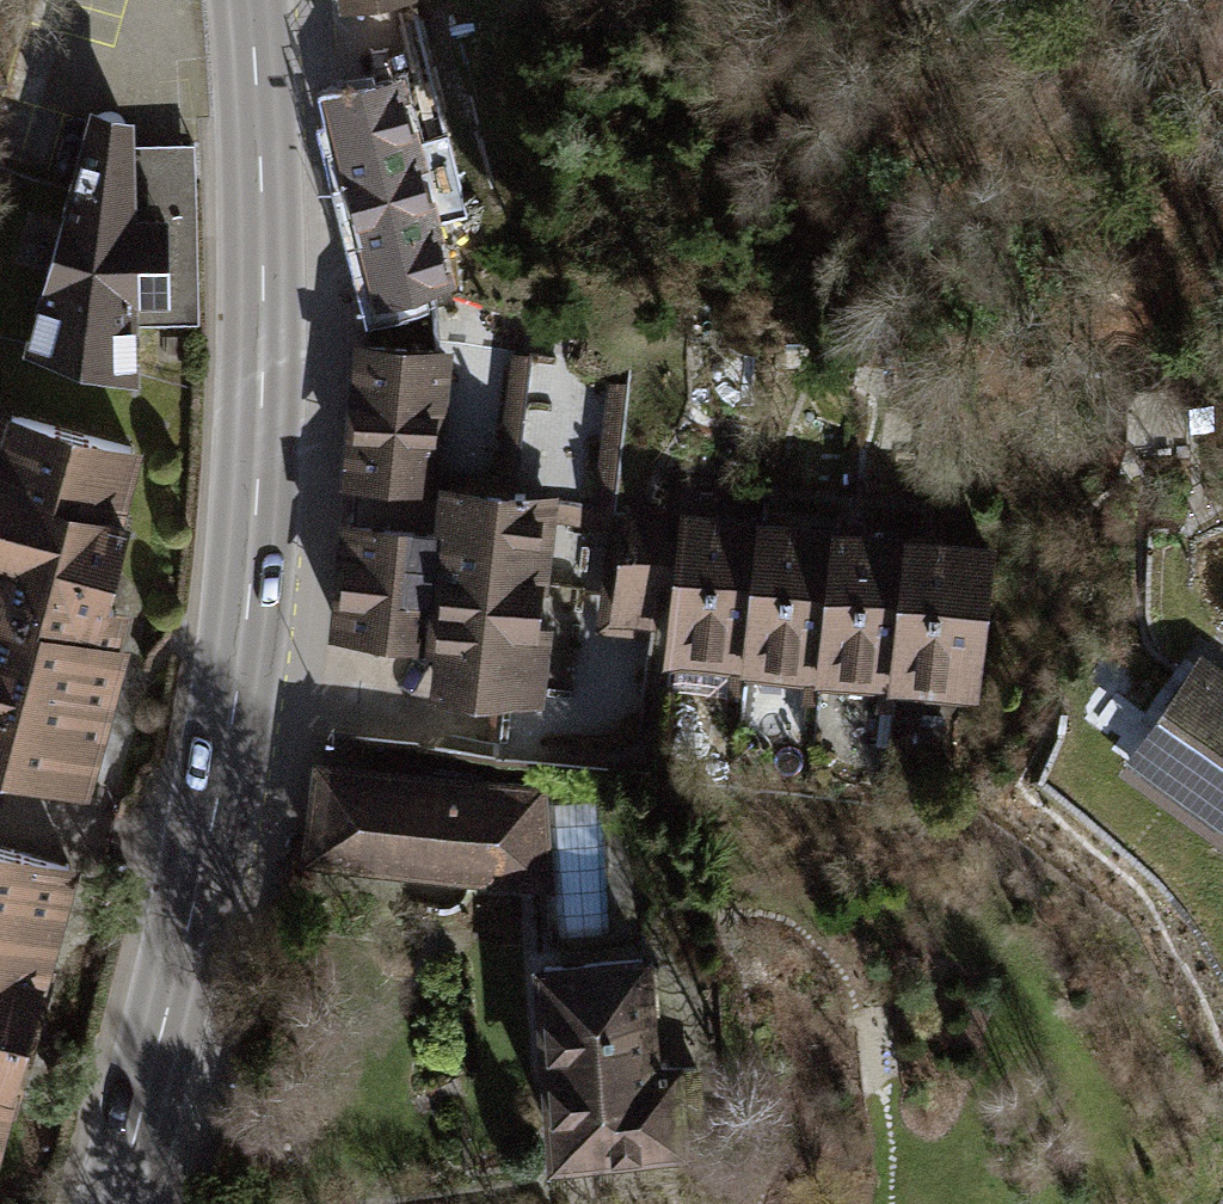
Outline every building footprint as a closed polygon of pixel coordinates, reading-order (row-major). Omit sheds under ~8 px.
[(399,82),(327,99),(376,306),(448,289),(399,82)] [(126,126),(80,111),(15,358),(73,383),(134,388),(130,328),(187,328),(185,146),(126,147),(126,126)] [(444,354),(366,346),(351,477),(429,486),(444,354)] [(6,399),(0,424),(0,751),(97,774),(141,597),(117,591),(156,436),(6,399)] [(429,486),(351,477),(333,629),(430,641),(425,681),(529,693),(551,502),(429,486)] [(745,675),(767,514),(685,503),(683,516),(666,637),(663,664),(745,675)] [(666,637),(683,516),(636,510),(619,631),(666,637)] [(819,685),(841,524),(767,514),(745,675),(819,685)] [(891,692),(912,534),(841,524),(819,685),(890,695),(891,692)] [(998,536),(914,525),(912,534),(891,692),(975,704),(998,536)] [(1208,656),(1124,769),(1222,842),(1222,667),(1208,656)] [(542,786),(306,754),(295,859),(554,891),(542,786)] [(0,831),(0,1168),(84,853),(0,831)] [(660,941),(523,949),(536,1145),(672,1136),(660,941)]
